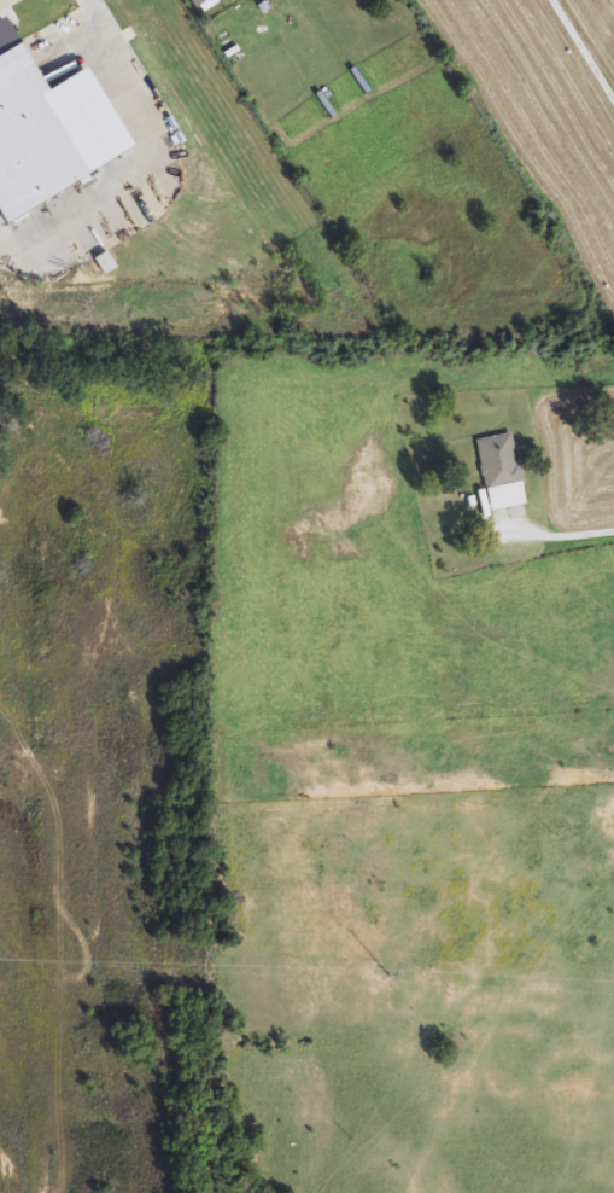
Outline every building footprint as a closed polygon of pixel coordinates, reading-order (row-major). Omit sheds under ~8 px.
[(195,10),(189,0),(209,0),(195,10)] [(476,441),(511,435),(520,484),(484,490),(476,441)]
